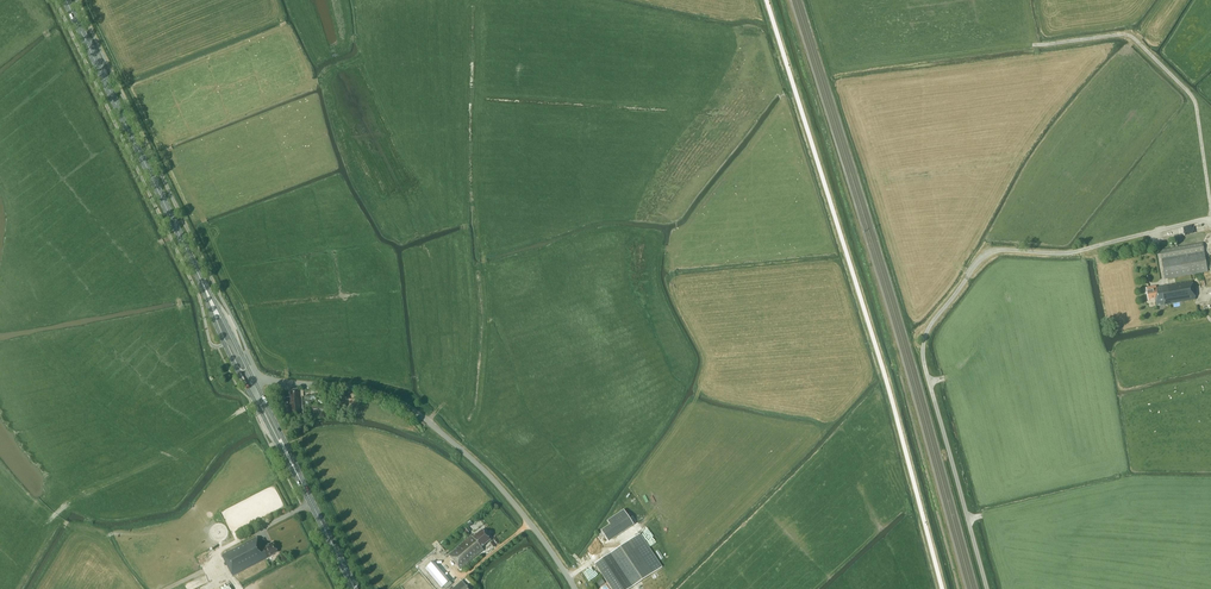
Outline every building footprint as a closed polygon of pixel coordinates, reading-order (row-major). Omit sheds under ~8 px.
[(1164,279),(1178,277),(1208,272),(1203,243),(1160,250),(1164,279)] [(1161,286),(1153,288),(1153,287),(1145,288),(1147,300),(1155,298),(1156,306),(1195,299),(1192,281),(1161,286)] [(288,420),(303,419),(302,397),(301,397),(300,391),(297,391),(297,389),(290,390),(291,397),(286,397),(288,420)] [(325,403),(325,406),(313,405),(313,411),(334,412),(334,399),(328,399),(328,403),(325,403)] [(609,526),(601,532),(608,544),(633,526),(623,511),(607,522),(609,526)] [(455,535),(464,528),(463,527),(454,534),(455,535)] [(460,569),(483,550),(481,548),(486,544),(486,543),(490,540),(482,530),(477,534),(476,534),(472,537),(471,535),(448,554),(460,569)] [(639,535),(610,555),(632,588),(640,583),(662,568),(639,535)] [(221,555),(232,576),(268,558),(268,557),(272,555),(272,554),(277,552),(273,543),(269,545),(268,545),(263,548),(260,543),(259,543),(256,537),(221,555)] [(610,555),(594,566),(611,588),(632,588),(610,555)] [(450,581),(433,561),(425,568),(442,588),(450,581)]
